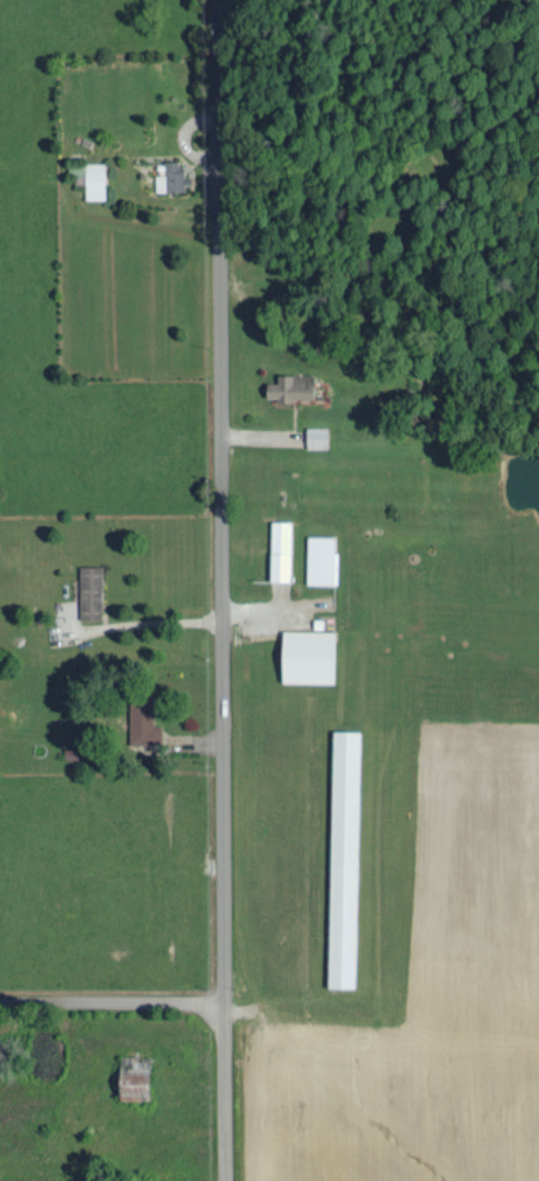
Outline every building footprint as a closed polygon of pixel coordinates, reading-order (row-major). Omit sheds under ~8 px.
[(189,189),(189,175),(182,175),(182,158),(165,158),(166,173),(155,173),(156,189),(189,189)] [(105,197),(104,160),(85,161),(86,197),(105,197)] [(315,398),(314,374),(277,373),(277,381),(268,381),(268,395),(278,395),(277,399),(293,400),(293,396),(315,398)] [(327,445),(307,445),(307,425),(327,425),(327,445)] [(290,580),(292,519),(272,518),(271,579),(290,580)] [(334,582),(307,581),(308,533),(334,535),(334,582)] [(102,564),(80,563),(79,618),(101,618),(102,564)] [(333,681),(334,629),(283,629),(283,680),(333,681)] [(161,742),(162,724),(153,724),(153,702),(129,702),(129,742),(161,742)] [(328,983),(334,729),(361,730),(356,983),(328,983)] [(151,1096),(150,1055),(136,1056),(136,1053),(120,1053),(121,1096),(151,1096)]
